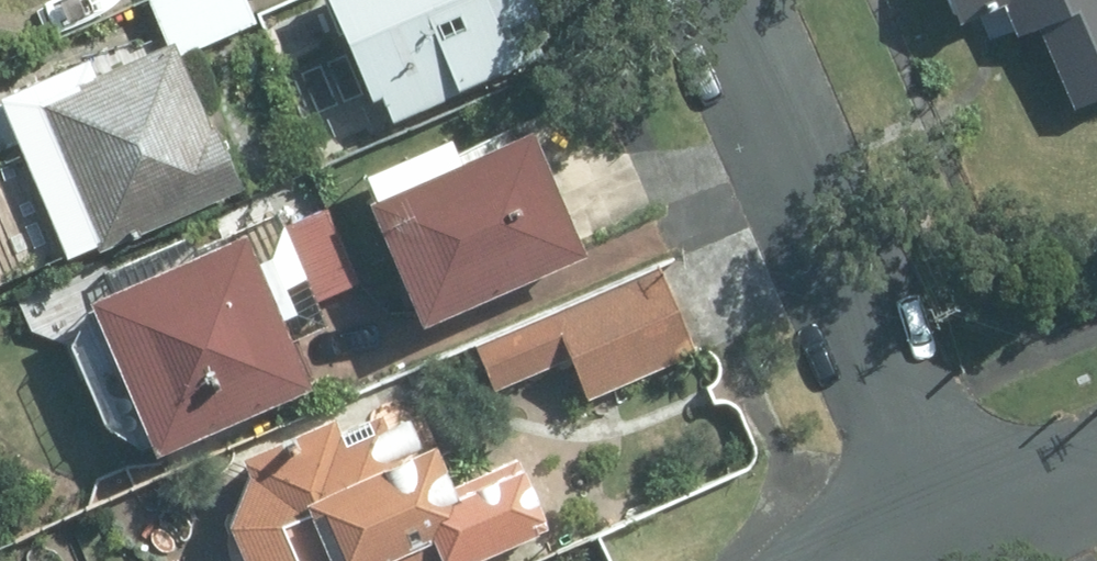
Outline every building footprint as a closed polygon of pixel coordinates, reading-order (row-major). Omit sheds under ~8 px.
[(178,39),(105,70),(99,56),(12,91),(14,98),(0,104),(0,144),(27,132),(77,247),(106,235),(109,241),(249,180),(224,123),(219,125),(185,48),(260,15),(254,0),(160,0),(178,39)] [(392,115),(548,46),(533,12),(548,6),(545,0),(342,0),(392,115)] [(971,12),(1001,0),(966,0),(971,12)] [(1025,31),(1049,20),(1082,100),(1096,94),(1096,0),(1012,0),(1025,31)] [(543,127),(377,199),(427,314),(593,242),(543,127)] [(363,275),(331,206),(293,225),(324,294),(363,275)] [(256,228),(108,293),(173,442),(322,377),(256,228)] [(665,264),(484,341),(502,382),(575,350),(594,393),(701,348),(665,264)] [(237,520),(255,560),(478,560),(484,558),(468,521),(480,514),(447,439),(431,447),(417,414),(395,423),(390,410),(348,427),(343,414),(253,453),(259,463),(237,520)]
